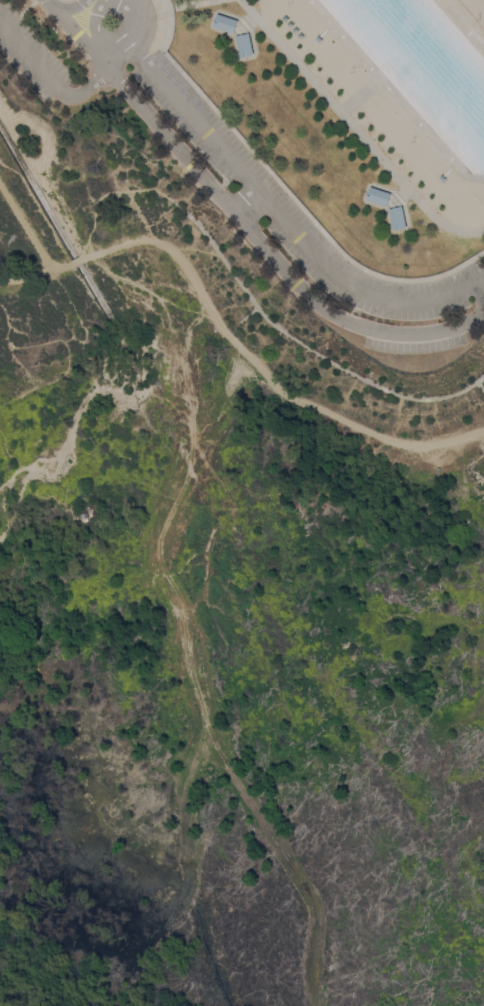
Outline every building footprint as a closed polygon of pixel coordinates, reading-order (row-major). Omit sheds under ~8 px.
[(233,33),(212,26),(217,13),(237,20),(233,33)] [(253,54),(239,56),(235,36),(248,33),(253,54)] [(386,206),(366,199),(370,186),(389,193),(386,206)] [(406,227),(392,230),(388,209),(401,206),(406,227)]
